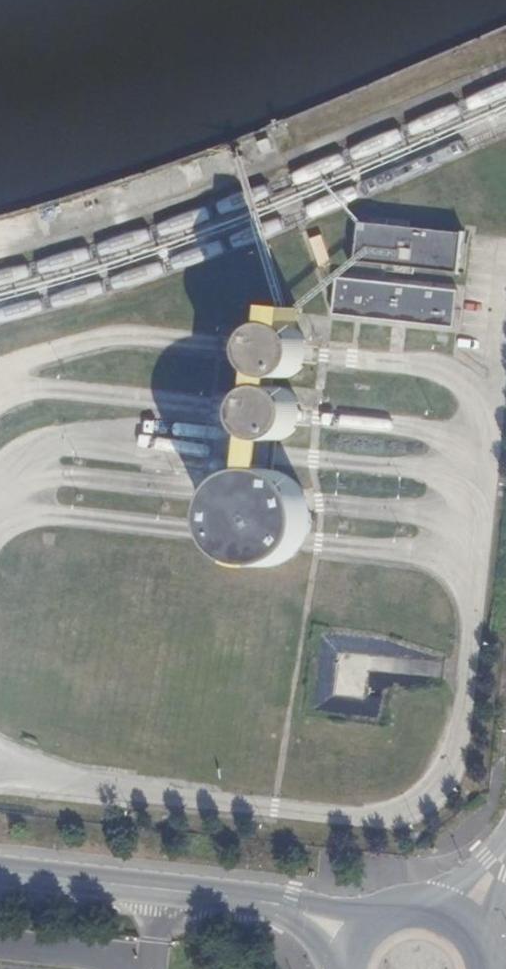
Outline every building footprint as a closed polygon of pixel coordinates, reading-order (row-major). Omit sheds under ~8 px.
[(476,239),(364,226),(360,266),(472,279),(476,239)] [(467,301),(345,287),(341,325),(463,338),(467,301)] [(244,324),(244,296),(209,296),(208,324),(244,324)] [(301,312),(279,310),(277,326),(272,328),(268,330),(264,333),(256,344),(255,354),(256,361),(259,368),(263,374),(268,378),(275,381),(284,382),(291,381),(298,379),(305,373),(309,367),(312,357),(310,345),(306,337),(303,334),(299,330),(301,312)] [(247,420),(249,426),(252,432),(256,437),(262,441),(268,444),(275,445),(282,444),(288,442),(294,438),(299,433),(302,427),(304,421),(304,414),(302,407),(299,401),(295,396),(289,392),(283,389),(276,389),(269,389),(263,391),(257,395),(253,400),(249,406),(247,413),(247,420)] [(299,487),(292,481),(285,476),(277,473),(268,471),(259,471),(251,473),(242,476),(235,480),(228,486),(223,493),(219,501),(216,509),(215,518),(216,527),(218,535),(222,543),(227,550),(234,556),(241,561),(249,564),(258,566),(267,566),(275,564),(284,561),(291,557),(298,551),(303,544),(307,536),(310,528),(311,519),(310,510),(308,502),(304,494),(299,487)]
